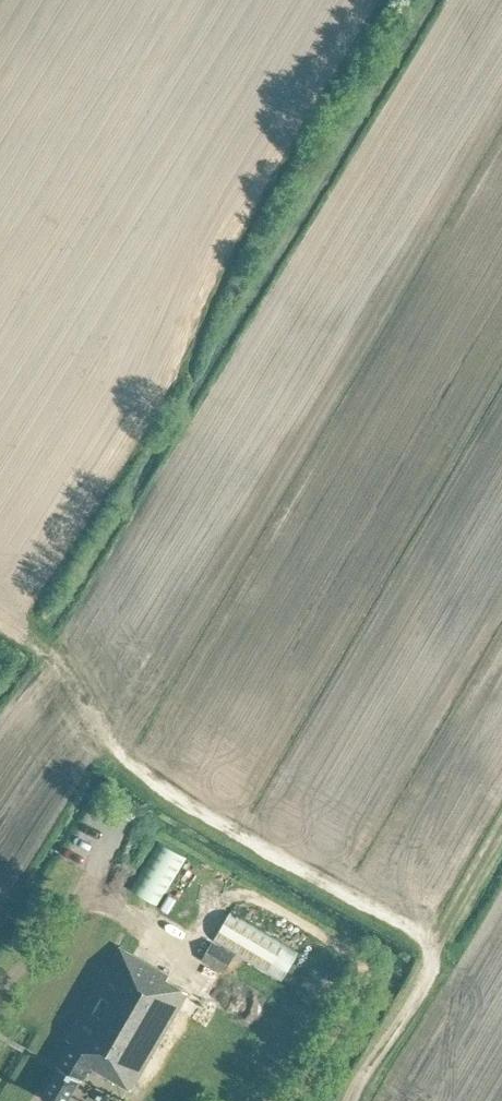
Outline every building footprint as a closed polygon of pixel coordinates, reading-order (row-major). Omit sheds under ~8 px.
[(134,890),(165,903),(187,851),(157,838),(134,890)] [(202,959),(224,972),(233,955),(212,943),(202,959)] [(188,991),(167,979),(169,976),(120,947),(66,1039),(70,1042),(56,1065),(59,1066),(42,1096),(51,1100),(66,1100),(79,1078),(82,1080),(90,1066),(130,1089),(188,991)] [(98,1100),(112,1100),(114,1098),(103,1092),(98,1100)]
